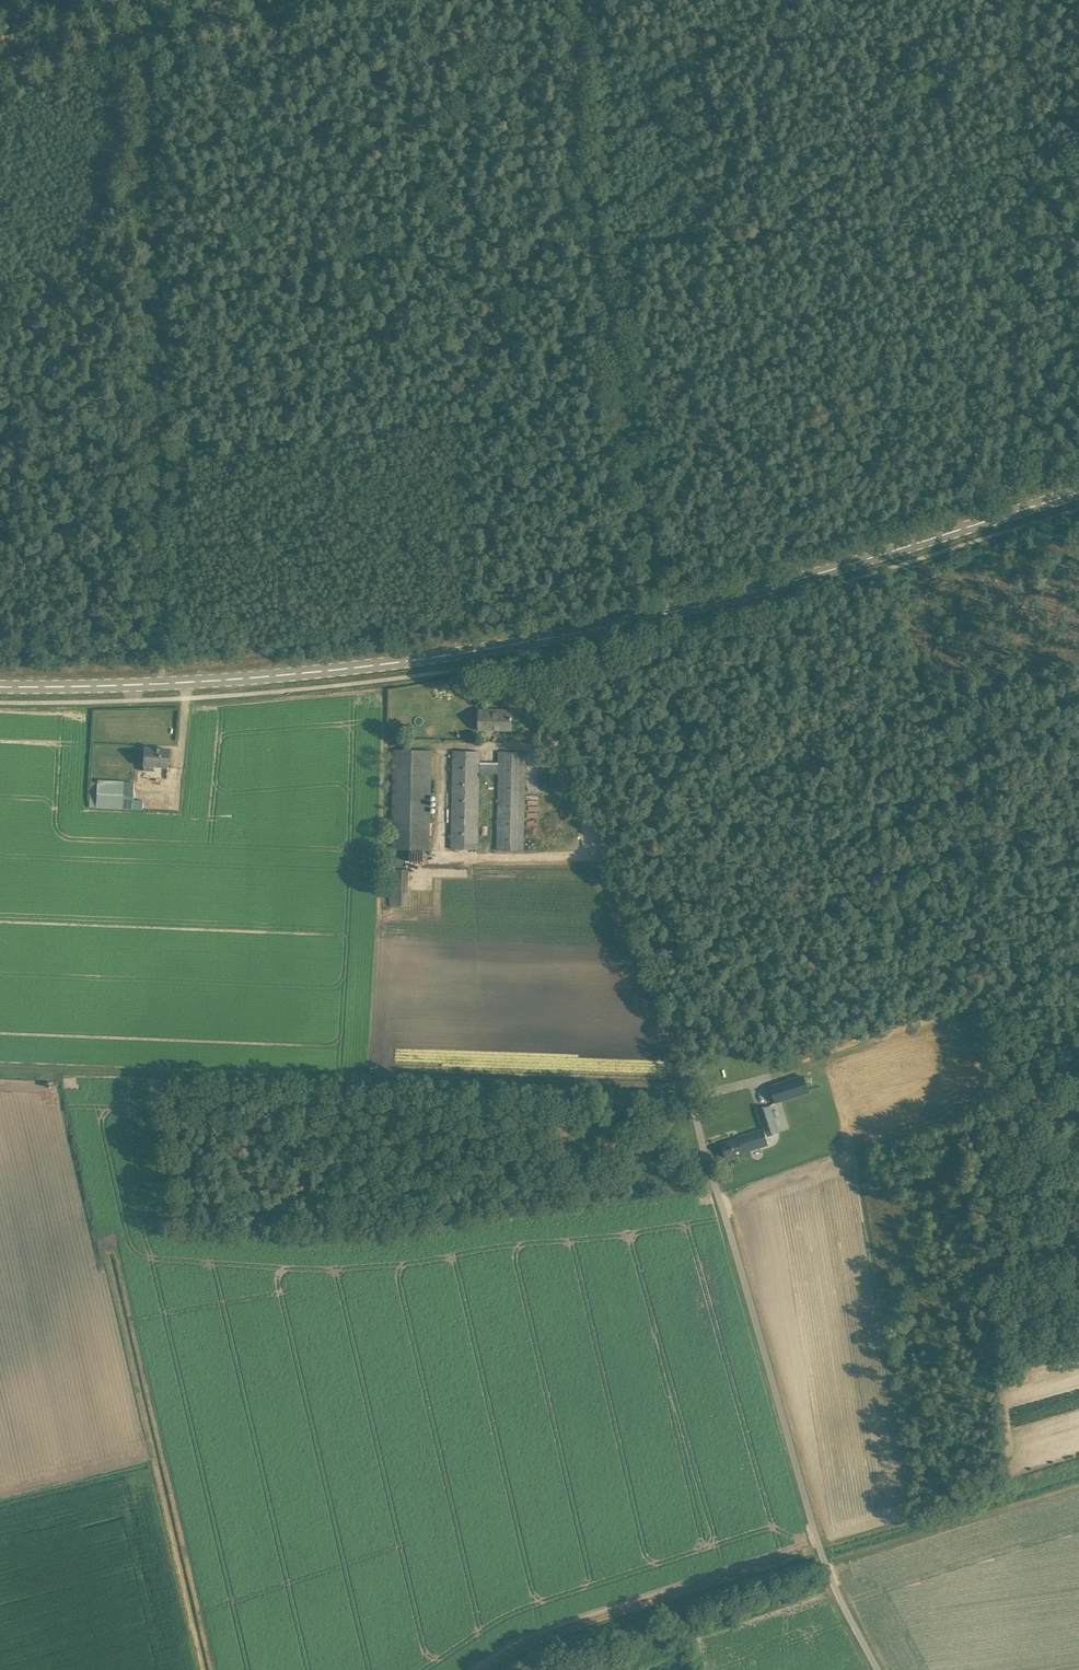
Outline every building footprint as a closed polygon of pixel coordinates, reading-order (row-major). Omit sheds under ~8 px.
[(480,709),(479,729),(512,729),(513,710),(480,709)] [(153,765),(167,766),(168,749),(144,747),(143,765),(145,765),(144,770),(153,771),(153,765)] [(432,750),(394,749),(392,849),(430,850),(432,750)] [(479,773),(480,764),(480,751),(454,750),(452,849),(478,849),(479,773)] [(499,762),(499,774),(497,849),(524,850),(526,751),(500,751),(499,762)] [(95,807),(119,809),(122,809),(122,808),(124,780),(116,780),(115,780),(97,779),(97,780),(97,783),(96,799),(96,805),(96,806),(95,807)] [(409,869),(392,868),(391,905),(408,906),(409,869)] [(769,1085),(775,1103),(809,1092),(803,1074),(769,1085)] [(764,1129),(738,1137),(738,1138),(722,1143),(727,1158),(769,1144),(764,1129)]
